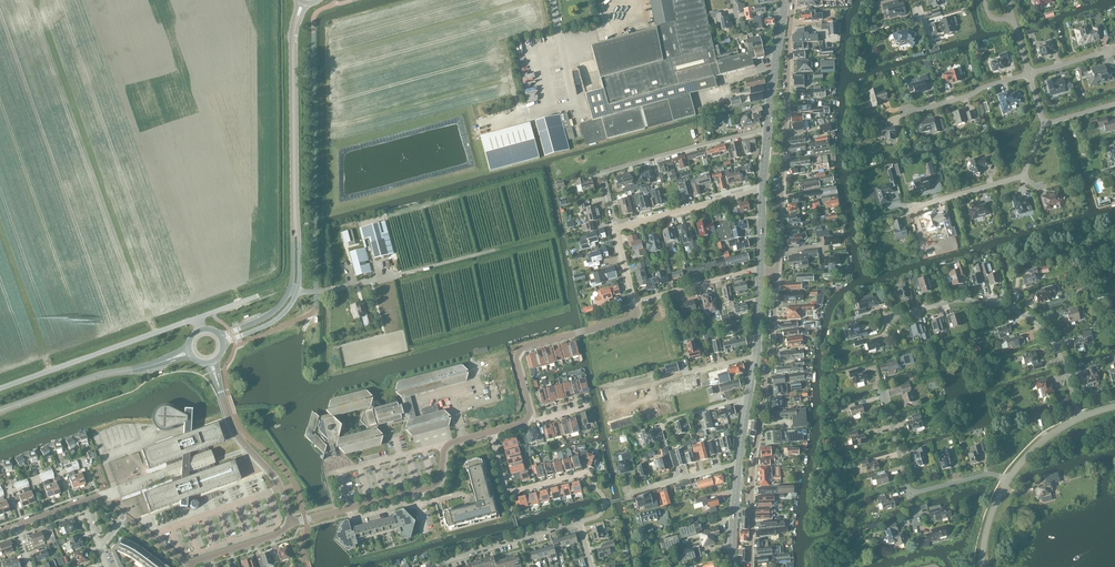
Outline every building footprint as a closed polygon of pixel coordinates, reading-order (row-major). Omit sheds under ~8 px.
[(687,83),(755,67),(753,60),(765,57),(763,49),(717,62),(712,42),(703,0),(651,0),(656,25),(657,26),(656,26),(656,28),(592,46),(603,89),(587,94),(594,120),(580,124),(586,146),(695,116),(687,83)] [(1052,0),(1032,0),(1032,1),(1032,2),(1032,3),(1033,4),(1034,4),(1036,4),(1038,9),(1040,8),(1040,9),(1042,8),(1046,7),(1045,5),(1053,2),(1052,0)] [(887,4),(882,5),(884,11),(889,9),(891,16),(894,15),(895,16),(900,15),(901,16),(905,15),(904,14),(906,13),(903,4),(897,5),(896,1),(887,4)] [(766,12),(765,6),(751,8),(752,12),(754,12),(755,12),(756,14),(766,12)] [(746,20),(753,19),(752,15),(752,12),(751,8),(744,9),(746,20)] [(816,15),(816,12),(817,12),(817,9),(811,9),(812,12),(802,12),(802,14),(801,14),(801,20),(802,20),(802,22),(812,21),(817,21),(817,20),(823,20),(822,15),(816,15)] [(725,18),(724,13),(716,14),(716,15),(712,16),(713,19),(714,19),(716,19),(716,18),(717,18),(718,22),(717,22),(718,24),(721,23),(722,30),(732,28),(731,22),(729,22),(728,17),(725,18)] [(763,15),(754,17),(756,30),(765,29),(765,25),(764,20),(763,15)] [(953,27),(951,18),(940,21),(941,23),(938,24),(930,26),(933,35),(941,33),(940,33),(944,32),(944,35),(947,34),(947,35),(948,36),(952,35),(952,34),(952,33),(955,32),(954,31),(955,30),(954,28),(953,27)] [(839,34),(838,23),(829,23),(830,35),(839,34)] [(1094,32),(1090,33),(1087,25),(1074,29),(1078,44),(1087,42),(1095,39),(1095,40),(1099,39),(1098,34),(1101,33),(1099,26),(1093,28),(1094,32)] [(795,35),(792,36),(793,44),(806,43),(817,42),(817,35),(810,36),(809,32),(806,33),(806,30),(797,30),(797,33),(795,33),(795,35)] [(892,34),(887,36),(888,40),(891,41),(895,40),(895,42),(896,44),(897,44),(898,44),(907,42),(907,44),(910,46),(911,44),(915,46),(918,40),(915,38),(916,36),(916,35),(910,32),(909,31),(906,32),(906,31),(905,31),(893,35),(892,35),(892,34)] [(749,51),(762,48),(760,37),(746,40),(749,51)] [(1042,58),(1052,55),(1050,49),(1054,48),(1052,41),(1046,43),(1046,46),(1039,48),(1042,58)] [(722,53),(720,46),(715,47),(718,59),(737,54),(736,50),(722,53)] [(794,59),(796,59),(805,59),(805,57),(807,57),(807,52),(807,51),(793,52),(794,59)] [(994,71),(1006,68),(1004,65),(1009,63),(1007,58),(1008,58),(1006,53),(999,55),(1000,60),(991,62),(992,65),(991,65),(992,69),(993,69),(994,71)] [(797,73),(813,72),(813,59),(797,61),(797,73)] [(821,73),(835,72),(834,61),(820,62),(821,73)] [(1104,65),(1091,69),(1093,77),(1088,78),(1091,86),(1097,84),(1097,82),(1101,81),(1102,83),(1114,79),(1112,70),(1106,72),(1104,65)] [(961,81),(958,69),(949,72),(949,73),(943,74),(945,82),(950,81),(949,80),(951,80),(952,83),(961,81)] [(805,87),(805,80),(809,80),(809,78),(809,75),(792,75),(792,81),(793,81),(793,88),(805,87)] [(923,92),(927,91),(925,83),(929,82),(927,75),(920,77),(922,82),(907,86),(909,93),(914,91),(914,92),(915,92),(915,94),(921,92),(923,91),(923,92)] [(747,88),(765,84),(764,78),(746,81),(747,88)] [(1055,79),(1047,82),(1049,92),(1051,96),(1065,92),(1063,86),(1065,86),(1063,79),(1055,81),(1055,79)] [(752,96),(765,94),(764,87),(750,89),(752,96)] [(797,99),(826,97),(825,92),(830,92),(830,89),(796,92),(797,99)] [(877,90),(869,92),(870,95),(873,107),(876,106),(876,107),(878,107),(877,106),(882,105),(881,103),(883,101),(883,100),(887,99),(885,92),(878,93),(877,90)] [(1011,94),(1011,92),(1008,93),(1007,93),(1008,94),(1006,95),(1005,93),(1005,94),(998,96),(1000,105),(1002,112),(1007,111),(1009,110),(1008,106),(1015,104),(1015,105),(1019,104),(1020,103),(1021,102),(1021,101),(1021,100),(1019,94),(1017,95),(1016,93),(1011,94)] [(764,101),(763,94),(750,96),(751,103),(764,101)] [(733,98),(732,97),(729,97),(729,100),(730,100),(732,106),(741,104),(740,97),(733,98)] [(814,100),(812,100),(806,100),(806,102),(797,103),(798,111),(804,110),(805,111),(811,111),(811,104),(814,104),(815,103),(815,101),(814,100)] [(986,103),(979,105),(982,114),(989,112),(986,103)] [(821,108),(813,109),(813,113),(818,113),(821,112),(822,112),(823,112),(823,115),(826,115),(826,113),(831,113),(830,107),(828,107),(828,106),(823,107),(823,108),(821,108)] [(751,109),(751,111),(755,125),(760,123),(759,119),(761,118),(760,113),(762,112),(761,107),(751,109)] [(742,128),(755,125),(751,111),(738,114),(742,128)] [(963,114),(962,111),(954,113),(957,125),(966,122),(965,120),(968,119),(969,121),(974,120),(972,112),(966,113),(967,113),(963,114)] [(571,127),(567,113),(563,114),(560,115),(536,122),(545,157),(570,150),(564,129),(571,127)] [(940,130),(938,121),(935,122),(934,118),(917,123),(919,133),(925,131),(925,133),(930,131),(930,130),(932,129),(933,133),(938,131),(940,130)] [(1106,118),(1097,121),(1099,128),(1104,127),(1106,132),(1114,130),(1114,121),(1114,120),(1107,122),(1106,118)] [(794,133),(805,131),(804,122),(792,124),(794,133)] [(490,171),(539,158),(530,123),(481,136),(490,171)] [(887,128),(887,123),(877,124),(878,132),(882,132),(882,137),(887,136),(887,140),(893,140),(893,136),(895,136),(894,128),(887,128)] [(820,133),(831,131),(830,124),(819,126),(820,133)] [(805,139),(805,136),(788,139),(789,145),(811,142),(811,139),(809,138),(805,139)] [(745,155),(751,153),(749,145),(756,143),(755,138),(742,141),(745,155)] [(830,151),(828,141),(789,147),(790,153),(811,149),(812,154),(830,151)] [(731,159),(740,157),(736,142),(727,145),(731,159)] [(706,150),(707,156),(712,154),(713,157),(720,155),(719,152),(726,151),(725,145),(706,150)] [(708,159),(707,156),(706,150),(686,155),(688,160),(703,156),(703,160),(708,159)] [(673,165),(679,163),(681,169),(688,167),(686,161),(684,155),(672,160),(673,165)] [(809,158),(804,158),(789,161),(790,168),(805,165),(813,164),(812,157),(809,158)] [(990,165),(988,157),(987,157),(987,158),(985,159),(985,158),(979,160),(978,159),(970,161),(971,166),(970,166),(971,167),(970,168),(969,168),(969,170),(970,171),(971,171),(972,171),(973,175),(976,174),(976,175),(977,176),(978,176),(979,175),(979,174),(979,173),(982,172),(981,167),(983,167),(990,165)] [(668,167),(673,165),(672,160),(659,164),(661,169),(662,174),(669,172),(668,167)] [(742,166),(741,167),(742,170),(745,183),(749,182),(748,176),(747,176),(747,174),(754,173),(752,164),(746,166),(746,164),(747,164),(746,161),(741,162),(742,166)] [(828,163),(812,166),(813,171),(819,170),(819,172),(824,171),(823,169),(829,168),(828,163)] [(644,173),(641,174),(642,181),(646,180),(647,183),(650,183),(656,181),(652,167),(646,169),(647,169),(643,170),(644,173)] [(732,173),(735,183),(742,182),(738,168),(735,169),(736,172),(732,173)] [(735,183),(732,173),(729,173),(728,170),(725,171),(729,185),(735,183)] [(697,179),(699,187),(711,183),(709,176),(708,172),(700,174),(701,178),(697,179)] [(816,174),(817,178),(801,182),(803,190),(820,186),(819,184),(834,181),(833,175),(826,176),(825,172),(816,174)] [(722,178),(720,173),(712,175),(714,182),(717,181),(718,184),(719,184),(721,190),(725,189),(722,178)] [(628,177),(627,174),(616,177),(619,186),(628,184),(629,187),(634,185),(631,176),(628,177)] [(916,192),(917,194),(930,190),(929,185),(933,184),(931,177),(914,183),(915,186),(913,186),(915,192),(916,192)] [(584,182),(584,178),(577,180),(578,186),(581,185),(583,191),(594,188),(592,180),(584,182)] [(701,194),(699,187),(697,179),(690,181),(695,196),(701,194)] [(678,185),(680,190),(684,189),(685,196),(691,194),(687,182),(678,185)] [(876,188),(868,190),(871,200),(875,198),(877,206),(888,203),(888,202),(886,194),(894,192),(892,184),(882,186),(876,188)] [(834,187),(819,189),(820,195),(821,195),(821,198),(822,203),(825,202),(826,209),(839,207),(838,199),(836,187),(834,187)] [(789,199),(788,199),(788,204),(789,204),(789,205),(799,203),(801,203),(803,202),(802,198),(820,195),(819,189),(800,193),(800,195),(797,195),(789,196),(789,199)] [(650,200),(661,197),(659,190),(648,193),(650,200)] [(1060,195),(1059,192),(1055,193),(1056,194),(1052,195),(1052,194),(1047,195),(1048,197),(1047,197),(1044,198),(1044,197),(1043,198),(1046,208),(1051,206),(1056,204),(1060,207),(1065,199),(1064,198),(1065,197),(1060,195)] [(640,194),(633,196),(634,199),(636,205),(639,204),(641,211),(644,210),(651,208),(650,207),(647,196),(641,198),(640,194)] [(1017,194),(1012,196),(1016,210),(1018,209),(1019,212),(1020,213),(1021,213),(1023,213),(1027,212),(1032,211),(1030,206),(1028,198),(1024,200),(1023,197),(1019,198),(1017,197),(1017,196),(1017,194)] [(661,197),(650,200),(652,207),(663,204),(661,197)] [(633,212),(629,198),(618,201),(619,205),(620,205),(623,215),(633,212)] [(587,200),(578,202),(579,206),(581,206),(582,210),(583,209),(584,212),(585,216),(588,215),(599,213),(597,206),(588,208),(587,200)] [(738,217),(744,215),(743,212),(750,210),(748,202),(739,204),(740,209),(737,210),(738,217)] [(788,208),(787,208),(788,212),(788,211),(789,212),(800,211),(799,208),(798,206),(805,205),(805,202),(803,202),(801,203),(799,203),(789,205),(789,207),(788,207),(788,208)] [(981,205),(981,204),(980,203),(979,203),(976,204),(975,203),(972,204),(971,204),(970,205),(971,208),(970,209),(969,210),(972,219),(977,218),(976,216),(982,214),(983,216),(991,214),(988,203),(981,205)] [(599,213),(588,215),(585,216),(587,223),(586,223),(585,223),(588,232),(594,231),(592,222),(601,220),(599,213)] [(795,214),(796,216),(788,217),(788,218),(787,218),(787,221),(788,221),(789,225),(797,223),(800,223),(800,219),(799,213),(795,214)] [(826,216),(817,218),(817,223),(827,221),(838,219),(837,214),(826,216)] [(935,218),(934,214),(925,217),(926,219),(923,220),(923,221),(924,227),(926,228),(928,227),(928,229),(937,227),(937,224),(946,222),(944,215),(935,218)] [(904,232),(901,220),(893,222),(895,230),(894,230),(895,235),(894,236),(894,237),(894,238),(895,239),(896,239),(896,240),(907,237),(906,231),(904,232)] [(379,222),(359,227),(362,238),(369,237),(369,238),(371,247),(375,258),(387,254),(382,233),(387,231),(384,221),(379,222)] [(709,233),(716,231),(714,225),(713,225),(713,224),(709,225),(709,226),(707,227),(706,221),(698,223),(701,237),(703,236),(704,237),(708,236),(708,235),(709,235),(709,233)] [(734,239),(731,228),(729,221),(714,225),(716,231),(718,241),(720,240),(721,242),(734,239)] [(730,223),(731,228),(735,228),(736,230),(733,231),(734,239),(742,237),(741,230),(748,228),(747,221),(735,224),(734,223),(730,223)] [(687,233),(685,226),(684,225),(678,227),(680,236),(682,235),(684,244),(685,247),(689,245),(690,250),(698,248),(694,235),(691,236),(690,234),(689,233),(687,233)] [(606,238),(604,230),(604,229),(593,232),(593,234),(579,237),(580,242),(582,250),(595,246),(594,243),(597,242),(598,241),(597,240),(606,238)] [(671,231),(670,229),(663,231),(666,242),(665,242),(667,251),(674,249),(673,244),(678,242),(675,231),(672,232),(672,231),(671,231)] [(353,230),(342,233),(345,244),(355,241),(353,230)] [(823,231),(820,232),(820,238),(824,237),(825,246),(837,244),(837,245),(840,245),(839,240),(838,240),(838,235),(830,236),(829,230),(823,231)] [(658,238),(657,234),(648,236),(649,242),(646,243),(647,250),(654,249),(654,252),(661,250),(660,245),(659,242),(658,242),(657,239),(658,239),(659,239),(658,238)] [(638,242),(636,235),(628,238),(630,247),(632,247),(633,252),(635,251),(637,257),(643,255),(642,249),(643,249),(641,241),(638,242)] [(788,246),(798,245),(800,245),(799,240),(805,239),(806,239),(807,238),(807,235),(802,235),(794,236),(790,236),(790,238),(788,238),(788,246)] [(740,243),(738,239),(728,241),(730,247),(736,245),(738,251),(750,247),(749,241),(740,243)] [(366,250),(366,248),(350,252),(356,276),(372,272),(370,264),(366,265),(366,261),(369,260),(367,255),(369,254),(367,250),(366,250)] [(598,265),(599,265),(598,262),(601,261),(602,260),(601,258),(608,256),(606,249),(599,251),(599,252),(585,256),(588,268),(592,267),(593,270),(599,269),(598,265)] [(808,268),(807,255),(809,255),(818,254),(819,254),(818,249),(805,251),(805,255),(789,257),(790,266),(799,265),(799,269),(808,268)] [(727,266),(749,261),(747,253),(738,256),(725,259),(727,266)] [(821,272),(824,272),(830,271),(829,265),(841,264),(839,255),(825,257),(826,264),(820,265),(821,272)] [(724,260),(713,262),(703,265),(704,269),(705,272),(712,270),(711,267),(714,267),(717,266),(718,268),(726,266),(724,260)] [(953,286),(963,283),(960,273),(964,272),(961,262),(956,264),(958,270),(949,273),(953,286)] [(646,284),(644,276),(646,276),(644,267),(644,263),(637,265),(639,271),(636,272),(638,283),(639,282),(640,286),(646,284)] [(694,272),(704,269),(703,265),(687,269),(686,270),(683,270),(682,271),(672,274),(673,279),(694,273),(694,272)] [(592,287),(601,285),(601,283),(604,283),(605,282),(604,281),(612,279),(611,277),(616,275),(614,267),(601,270),(602,272),(594,274),(595,279),(591,280),(592,287)] [(1029,275),(1022,277),(1024,285),(1026,285),(1027,287),(1032,286),(1032,284),(1036,282),(1034,275),(1038,274),(1036,269),(1028,271),(1029,275)] [(664,276),(663,271),(656,273),(657,278),(654,279),(654,278),(649,279),(652,291),(656,289),(655,283),(658,282),(659,285),(669,282),(667,275),(664,276)] [(991,285),(999,283),(998,278),(999,277),(997,273),(988,276),(991,285)] [(973,286),(981,284),(980,278),(981,278),(980,274),(970,277),(973,286)] [(932,291),(928,277),(918,279),(918,277),(912,279),(915,288),(920,286),(922,293),(932,291)] [(746,283),(732,285),(734,293),(739,291),(739,294),(746,292),(745,290),(747,290),(746,283)] [(898,285),(899,289),(898,290),(901,300),(909,297),(909,300),(913,299),(911,291),(907,292),(906,287),(906,288),(904,283),(898,285)] [(733,301),(731,293),(734,293),(732,285),(722,287),(725,303),(733,301)] [(598,306),(609,303),(609,299),(611,299),(612,298),(612,296),(620,294),(618,286),(609,288),(610,290),(601,292),(602,297),(596,298),(598,306)] [(1058,286),(1054,287),(1044,289),(1045,293),(1036,295),(1038,303),(1050,300),(1049,295),(1059,293),(1058,286)] [(822,304),(825,289),(809,290),(810,296),(817,296),(817,305),(822,304)] [(789,291),(789,301),(804,301),(803,296),(803,290),(789,291)] [(789,301),(789,291),(779,291),(780,302),(789,301)] [(703,296),(702,297),(705,308),(706,309),(709,308),(710,313),(718,311),(716,303),(713,304),(711,295),(710,295),(703,296)] [(861,301),(857,302),(860,310),(858,310),(859,315),(867,312),(866,308),(868,308),(879,305),(877,297),(873,298),(872,295),(868,296),(869,299),(861,301)] [(695,304),(694,300),(688,302),(688,303),(680,305),(683,313),(696,309),(697,313),(701,312),(698,303),(695,304)] [(355,319),(364,317),(362,308),(365,307),(364,302),(352,306),(355,319)] [(734,306),(734,303),(730,304),(728,305),(729,306),(726,306),(728,313),(735,311),(735,313),(748,310),(746,303),(734,306)] [(787,319),(801,318),(801,311),(815,310),(815,306),(786,308),(787,319)] [(1070,323),(1080,320),(1078,312),(1079,312),(1077,308),(1069,310),(1070,314),(1067,315),(1070,323)] [(372,314),(366,316),(368,324),(374,323),(372,314)] [(728,314),(721,316),(724,327),(724,329),(727,328),(732,327),(732,325),(731,322),(728,314)] [(953,316),(953,315),(947,316),(949,324),(952,323),(953,328),(961,325),(958,315),(953,316)] [(942,326),(940,319),(932,322),(935,333),(943,331),(943,333),(947,332),(945,325),(942,326)] [(860,332),(858,324),(848,327),(851,337),(856,336),(855,334),(857,333),(858,337),(868,334),(867,330),(860,332)] [(925,326),(921,327),(920,324),(911,326),(911,327),(908,328),(911,337),(914,336),(914,337),(922,334),(923,336),(927,334),(925,326)] [(1009,325),(997,329),(1000,339),(1006,337),(1005,334),(1011,332),(1009,325)] [(1089,351),(1087,342),(1092,340),(1090,333),(1081,336),(1082,339),(1073,342),(1076,350),(1080,348),(1081,353),(1089,351)] [(787,348),(803,346),(802,336),(786,338),(787,348)] [(1023,340),(1022,336),(1010,340),(1009,336),(1003,338),(1004,342),(1006,341),(1008,348),(1019,345),(1018,341),(1023,340)] [(693,337),(686,338),(689,351),(688,351),(689,359),(700,357),(699,349),(696,349),(693,337)] [(723,343),(725,351),(726,354),(730,353),(730,352),(735,351),(735,349),(747,346),(745,338),(723,343)] [(714,354),(722,352),(719,339),(712,341),(714,354)] [(869,353),(876,351),(875,350),(876,349),(879,348),(876,339),(866,342),(869,353)] [(568,347),(571,358),(579,356),(575,343),(572,344),(572,346),(568,347)] [(571,358),(568,347),(567,345),(564,346),(564,348),(560,349),(563,360),(571,358)] [(563,360),(560,349),(559,347),(556,348),(556,350),(551,351),(554,362),(563,360)] [(554,362),(551,351),(551,349),(548,350),(548,352),(543,353),(547,365),(555,363),(554,362)] [(809,350),(803,350),(791,352),(792,359),(804,358),(803,356),(809,356),(809,350)] [(547,365),(543,353),(543,351),(540,352),(540,354),(535,355),(539,368),(547,365)] [(780,360),(792,359),(791,352),(780,353),(780,360)] [(1037,361),(1035,352),(1028,354),(1028,353),(1027,353),(1028,354),(1023,356),(1025,364),(1032,362),(1033,365),(1033,366),(1034,370),(1042,367),(1041,363),(1038,364),(1037,361)] [(539,368),(535,355),(535,353),(532,354),(532,356),(527,358),(530,370),(539,368)] [(900,357),(901,363),(913,360),(911,354),(900,357)] [(899,370),(897,362),(884,365),(884,364),(879,365),(882,373),(888,372),(889,375),(896,374),(895,372),(896,372),(896,371),(899,370)] [(677,364),(665,367),(667,375),(679,372),(678,368),(681,367),(680,363),(677,364)] [(743,373),(742,370),(744,370),(743,364),(729,368),(730,374),(735,372),(736,375),(743,373)] [(330,410),(327,411),(330,414),(319,417),(312,410),(306,434),(305,434),(305,435),(305,436),(304,436),(305,437),(305,438),(306,438),(307,438),(324,455),(324,456),(320,457),(323,460),(327,446),(337,443),(336,448),(340,447),(340,448),(339,449),(345,454),(381,444),(382,445),(384,437),(382,437),(382,436),(383,435),(378,430),(379,425),(402,418),(402,417),(407,416),(408,421),(406,429),(408,429),(408,430),(406,431),(412,436),(449,426),(449,427),(451,419),(449,419),(449,418),(451,417),(445,411),(445,412),(416,419),(410,396),(418,394),(418,395),(435,390),(434,389),(467,381),(469,373),(467,374),(466,372),(469,372),(463,366),(431,375),(430,374),(414,378),(414,379),(398,383),(396,391),(398,390),(398,392),(396,393),(402,398),(403,403),(398,404),(376,410),(372,406),(374,399),(372,399),(371,398),(373,397),(367,391),(367,392),(331,401),(329,409),(330,408),(330,410)] [(1096,373),(1094,368),(1088,370),(1089,375),(1083,377),(1086,385),(1099,381),(1096,373)] [(859,374),(857,370),(849,372),(851,378),(855,376),(857,384),(868,381),(866,372),(859,374)] [(730,381),(728,372),(717,375),(719,384),(730,381)] [(790,381),(805,379),(804,373),(789,375),(790,381)] [(774,384),(785,383),(784,376),(773,377),(774,384)] [(1050,385),(1048,378),(1036,382),(1038,389),(1041,388),(1043,397),(1054,394),(1053,387),(1052,388),(1051,387),(1051,384),(1050,385)] [(577,381),(580,392),(584,391),(585,393),(588,392),(585,379),(577,381)] [(721,392),(741,387),(739,380),(719,385),(721,392)] [(580,394),(580,392),(577,381),(569,383),(572,394),(576,393),(577,395),(580,394)] [(572,394),(569,383),(568,382),(560,384),(564,396),(568,395),(569,397),(572,396),(572,394)] [(791,391),(802,389),(801,382),(790,384),(791,391)] [(900,385),(901,388),(903,392),(904,395),(902,395),(905,404),(914,402),(911,393),(910,393),(909,390),(911,390),(910,386),(909,386),(908,382),(900,385)] [(564,398),(564,396),(560,384),(561,386),(553,388),(556,399),(560,397),(561,399),(564,398)] [(773,386),(774,396),(784,395),(784,394),(789,393),(788,384),(773,386)] [(710,395),(717,393),(715,387),(709,389),(710,395)] [(556,401),(556,399),(553,388),(545,390),(548,401),(552,399),(553,401),(556,401)] [(661,404),(657,389),(649,391),(653,406),(661,404)] [(548,403),(548,401),(545,390),(536,392),(539,403),(544,402),(545,404),(548,403)] [(773,409),(782,409),(781,398),(772,399),(773,409)] [(856,407),(855,403),(847,405),(848,409),(850,409),(852,417),(864,413),(862,405),(856,407)] [(730,405),(724,407),(725,410),(727,416),(736,414),(734,407),(731,408),(730,405)] [(157,445),(142,451),(145,459),(146,458),(147,461),(145,461),(147,467),(148,469),(152,468),(166,463),(167,467),(172,479),(173,483),(143,494),(146,502),(148,501),(149,504),(147,504),(149,510),(150,512),(154,511),(180,501),(180,504),(180,507),(187,507),(187,506),(190,506),(190,508),(192,509),(193,510),(195,510),(197,509),(198,508),(199,506),(199,504),(198,502),(197,501),(196,500),(194,500),(192,501),(191,502),(190,503),(187,503),(187,501),(188,499),(237,481),(240,480),(241,479),(238,472),(236,472),(235,470),(237,469),(235,463),(234,461),(230,462),(215,468),(208,448),(224,442),(221,434),(219,434),(218,432),(220,431),(218,426),(217,423),(214,425),(191,433),(191,430),(191,429),(191,426),(191,423),(191,420),(192,411),(192,410),(184,410),(184,416),(171,410),(168,408),(166,408),(164,408),(162,408),(160,409),(159,410),(157,411),(156,413),(155,414),(154,416),(154,418),(154,419),(154,420),(154,422),(155,424),(156,425),(157,427),(159,428),(160,429),(163,430),(166,430),(168,430),(184,424),(184,432),(183,436),(157,445)] [(774,418),(792,417),(793,428),(807,427),(806,409),(773,411),(774,418)] [(704,420),(700,422),(703,433),(707,432),(706,430),(714,428),(712,420),(721,418),(721,419),(722,419),(724,419),(724,418),(724,417),(727,416),(725,410),(722,410),(710,413),(710,412),(703,414),(704,420)] [(589,412),(581,414),(583,422),(584,425),(592,423),(591,417),(591,416),(591,414),(590,413),(589,412)] [(909,431),(922,427),(920,420),(921,419),(920,414),(912,416),(913,421),(907,423),(909,431)] [(568,423),(571,434),(579,432),(575,419),(572,420),(572,422),(568,423)] [(571,434),(568,423),(567,421),(564,422),(564,424),(560,425),(563,436),(571,434)] [(610,427),(612,433),(634,427),(632,421),(610,427)] [(683,424),(683,421),(679,422),(678,422),(677,422),(676,423),(675,423),(678,435),(686,433),(685,431),(690,430),(688,422),(683,424)] [(749,431),(748,436),(755,437),(755,433),(756,434),(758,422),(756,422),(757,421),(753,421),(753,422),(751,431),(749,431)] [(556,426),(552,427),(554,438),(563,436),(560,425),(559,423),(556,424),(556,426)] [(554,438),(552,427),(551,425),(548,426),(548,428),(543,429),(546,440),(554,438)] [(529,434),(526,434),(528,443),(532,442),(535,441),(537,443),(538,445),(544,443),(542,435),(539,436),(537,429),(529,431),(529,434)] [(804,441),(802,429),(780,432),(780,431),(765,433),(766,445),(782,444),(782,443),(804,441)] [(648,431),(647,430),(642,431),(646,445),(649,444),(648,443),(656,440),(657,442),(655,442),(655,443),(664,440),(663,433),(656,435),(654,430),(651,431),(651,430),(648,431)] [(858,436),(857,432),(849,433),(850,439),(851,439),(853,446),(866,443),(864,434),(858,436)] [(75,435),(78,442),(82,442),(82,444),(88,443),(87,440),(86,434),(79,435),(79,434),(75,435)] [(78,445),(78,442),(75,435),(71,436),(71,438),(65,441),(69,447),(70,449),(75,447),(74,445),(76,443),(78,445)] [(729,437),(708,442),(711,455),(718,454),(722,453),(728,452),(729,453),(731,452),(731,451),(732,451),(729,437)] [(507,449),(518,446),(516,438),(505,441),(506,446),(504,446),(505,450),(507,449)] [(697,444),(696,442),(692,443),(694,453),(699,452),(701,461),(709,459),(704,442),(697,444)] [(54,443),(50,444),(52,451),(57,451),(57,453),(62,452),(62,450),(61,443),(54,444),(54,443)] [(978,444),(978,446),(973,448),(974,453),(969,454),(971,464),(979,462),(977,453),(983,452),(981,443),(978,444)] [(40,450),(38,451),(40,457),(43,455),(44,456),(45,458),(50,456),(48,454),(52,451),(50,444),(46,446),(46,447),(40,450)] [(509,457),(520,454),(518,446),(507,449),(508,454),(506,454),(507,458),(509,457)] [(762,457),(771,456),(770,446),(761,447),(762,457)] [(657,460),(653,461),(655,468),(659,467),(660,472),(669,469),(667,461),(671,460),(669,451),(668,447),(661,449),(663,455),(663,458),(657,460)] [(919,467),(929,464),(926,455),(928,454),(926,447),(918,449),(919,454),(914,456),(916,465),(918,465),(919,467)] [(686,464),(684,458),(682,449),(675,451),(674,450),(669,451),(671,460),(674,468),(686,464)] [(684,458),(686,464),(695,462),(691,450),(684,452),(686,458),(684,458)] [(943,469),(952,467),(951,465),(955,464),(951,450),(944,451),(946,457),(940,458),(943,469)] [(92,454),(91,451),(87,453),(89,459),(94,458),(97,456),(96,453),(92,454)] [(596,464),(599,455),(588,451),(580,452),(582,459),(587,458),(590,459),(588,466),(594,468),(595,467),(596,467),(597,465),(596,464)] [(25,453),(27,461),(32,460),(32,462),(37,461),(37,459),(36,452),(29,453),(28,452),(25,453)] [(23,463),(27,461),(25,453),(21,455),(21,456),(15,459),(18,465),(19,465),(20,468),(25,465),(23,463)] [(621,474),(630,471),(628,462),(633,461),(631,453),(622,455),(623,461),(618,462),(619,466),(618,467),(618,468),(618,469),(618,470),(618,471),(619,472),(620,472),(621,474)] [(511,465),(522,462),(520,454),(509,457),(510,462),(508,463),(509,466),(511,465)] [(568,456),(570,463),(573,462),(575,469),(581,467),(578,455),(573,456),(572,455),(568,456)] [(572,470),(570,463),(568,456),(569,459),(564,460),(563,458),(559,459),(561,465),(564,465),(566,471),(572,470)] [(760,466),(770,466),(770,461),(775,461),(775,459),(776,459),(776,457),(770,458),(760,458),(760,466)] [(477,460),(477,459),(472,460),(473,462),(468,463),(468,464),(465,465),(467,472),(468,472),(476,500),(474,500),(472,503),(472,506),(451,511),(451,510),(444,512),(445,515),(444,515),(445,520),(443,520),(445,525),(446,525),(447,527),(448,526),(449,529),(497,516),(482,460),(480,461),(479,460),(477,460)] [(563,472),(561,465),(559,459),(560,462),(555,463),(554,460),(550,461),(552,468),(555,467),(557,474),(563,472)] [(2,470),(7,469),(7,471),(12,470),(12,468),(11,461),(4,462),(3,461),(0,462),(0,464),(2,470)] [(554,475),(552,468),(550,461),(550,462),(545,463),(541,464),(543,470),(546,470),(548,476),(554,475)] [(869,464),(868,461),(861,462),(863,468),(866,467),(868,472),(879,469),(877,461),(869,464)] [(511,474),(514,473),(522,471),(524,470),(522,462),(511,465),(512,470),(511,471),(511,474)] [(545,477),(543,470),(541,464),(532,466),(534,473),(537,472),(539,479),(545,477)] [(640,478),(647,476),(644,464),(637,466),(638,467),(637,468),(637,470),(638,471),(640,478)] [(772,469),(769,469),(769,467),(759,467),(760,476),(772,476),(772,469)] [(522,471),(514,473),(515,477),(520,479),(522,479),(522,482),(530,480),(527,470),(524,470),(522,471)] [(877,473),(870,475),(871,477),(871,478),(872,481),(876,480),(878,485),(889,482),(886,474),(878,477),(877,473)] [(1038,492),(1036,493),(1038,499),(1041,498),(1042,502),(1052,500),(1050,494),(1051,494),(1050,488),(1055,487),(1054,483),(1055,483),(1060,482),(1058,476),(1058,475),(1058,473),(1045,476),(1045,477),(1046,481),(1049,480),(1049,482),(1045,483),(1046,487),(1038,489),(1038,492)] [(75,476),(79,487),(86,485),(82,474),(75,476)] [(722,475),(712,478),(697,482),(699,489),(714,485),(713,483),(715,483),(716,485),(717,486),(720,485),(721,484),(724,483),(722,475)] [(48,498),(54,496),(50,485),(48,480),(47,476),(41,478),(43,483),(44,482),(46,487),(44,487),(48,498)] [(73,489),(79,487),(75,476),(69,478),(73,489)] [(772,476),(760,476),(760,486),(769,486),(769,481),(772,481),(772,476)] [(23,489),(25,494),(29,505),(35,503),(31,492),(29,488),(29,487),(28,483),(22,485),(23,489)] [(50,485),(54,496),(60,494),(56,483),(50,485)] [(569,488),(571,495),(575,494),(582,492),(579,483),(572,485),(573,487),(569,488)] [(794,491),(794,485),(777,486),(777,487),(758,488),(758,494),(777,494),(794,493),(796,493),(796,490),(794,491)] [(571,495),(569,488),(569,486),(562,488),(562,490),(558,491),(560,498),(561,501),(565,500),(564,497),(571,495)] [(560,498),(558,491),(558,489),(551,490),(551,493),(548,494),(550,501),(553,500),(560,498)] [(550,501),(548,494),(547,491),(540,493),(541,495),(537,496),(539,504),(543,503),(550,501)] [(667,491),(660,493),(664,506),(671,503),(667,491)] [(4,514),(10,512),(6,501),(5,501),(4,497),(4,496),(3,492),(0,493),(0,503),(4,514)] [(23,507),(29,505),(25,494),(19,496),(23,507)] [(539,504),(537,496),(536,494),(529,496),(530,498),(526,499),(528,506),(532,505),(532,506),(539,504)] [(640,498),(636,499),(638,508),(651,504),(652,507),(658,505),(656,499),(652,500),(651,495),(647,496),(646,495),(640,497),(640,498)] [(887,501),(886,496),(877,499),(878,503),(881,503),(883,510),(895,507),(893,499),(887,501)] [(528,506),(526,499),(526,497),(519,499),(519,501),(515,502),(517,509),(521,508),(521,509),(528,507),(528,506)] [(697,504),(703,502),(704,505),(708,504),(710,508),(719,505),(717,498),(708,501),(707,497),(696,500),(697,504)] [(951,516),(949,508),(944,509),(944,508),(940,509),(940,510),(937,511),(937,510),(929,512),(930,516),(935,515),(936,520),(951,516)] [(358,545),(357,540),(397,529),(398,534),(401,533),(403,540),(408,538),(408,536),(412,535),(415,525),(412,524),(413,520),(406,513),(404,515),(401,511),(396,513),(397,517),(394,518),(391,519),(391,518),(387,519),(384,520),(384,521),(378,523),(378,522),(370,524),(370,525),(367,526),(364,526),(357,528),(354,529),(353,526),(350,527),(349,521),(344,523),(342,527),(340,526),(337,536),(340,539),(339,541),(346,548),(350,547),(351,550),(356,548),(355,546),(358,545)] [(656,511),(641,515),(642,522),(657,518),(656,511)] [(748,520),(748,512),(742,512),(742,521),(740,521),(740,529),(749,530),(749,520),(748,520)] [(75,523),(73,519),(59,524),(61,528),(64,527),(66,534),(70,532),(70,533),(78,530),(75,522),(75,523)] [(765,529),(785,527),(785,521),(778,522),(760,523),(760,530),(765,529)] [(602,533),(601,529),(605,528),(604,522),(597,524),(598,528),(592,530),(595,540),(603,538),(603,539),(608,537),(609,536),(608,533),(606,532),(602,533)] [(701,527),(701,525),(699,525),(698,522),(693,523),(693,525),(679,529),(681,535),(662,540),(665,551),(681,546),(679,540),(700,534),(699,532),(698,528),(701,527)] [(880,522),(869,525),(870,530),(881,527),(880,522)] [(899,533),(896,523),(887,526),(888,529),(885,530),(889,544),(897,542),(898,546),(906,544),(903,532),(899,533)] [(633,535),(646,531),(644,527),(632,530),(633,535)] [(702,546),(715,543),(715,542),(716,541),(715,539),(714,538),(714,536),(720,535),(718,527),(699,532),(700,534),(702,546)] [(785,527),(777,528),(777,530),(775,530),(775,529),(756,531),(756,538),(776,536),(776,533),(788,532),(787,527),(785,527)] [(928,542),(934,540),(934,539),(947,535),(944,527),(931,530),(932,533),(926,535),(928,542)] [(52,531),(55,539),(56,541),(63,539),(62,535),(59,536),(56,530),(52,531)] [(748,542),(748,538),(748,531),(740,531),(740,538),(740,542),(748,542)] [(45,542),(41,532),(29,536),(30,540),(32,539),(34,546),(45,542)] [(570,536),(573,547),(575,546),(574,544),(578,543),(576,534),(570,536)] [(69,544),(65,546),(67,552),(72,550),(73,550),(84,546),(81,539),(77,540),(76,536),(69,538),(71,543),(70,543),(69,544)] [(571,548),(573,547),(570,536),(564,538),(566,546),(570,545),(571,548)] [(563,547),(566,546),(564,538),(558,539),(561,550),(563,550),(563,547)] [(559,551),(561,550),(558,539),(552,541),(554,546),(555,549),(558,548),(559,551)] [(149,557),(143,552),(136,548),(129,544),(121,540),(117,552),(124,555),(130,558),(136,562),(143,566),(163,566),(149,557)] [(757,548),(765,547),(764,540),(756,541),(757,548)] [(13,552),(11,545),(12,545),(11,541),(0,545),(0,548),(0,549),(0,552),(1,553),(1,552),(3,556),(13,552)] [(600,558),(608,556),(607,555),(611,554),(610,550),(615,548),(613,541),(606,543),(607,547),(597,550),(600,558)] [(43,561),(46,560),(45,559),(49,558),(47,553),(51,551),(49,545),(42,548),(43,551),(35,554),(38,561),(42,560),(43,561)] [(556,554),(555,549),(554,546),(548,548),(551,559),(553,558),(553,555),(556,554)] [(758,556),(780,554),(780,546),(757,549),(758,556)] [(549,559),(551,559),(548,548),(542,549),(545,558),(548,557),(549,559)] [(286,550),(286,549),(281,550),(281,549),(278,550),(278,551),(279,556),(276,557),(278,563),(281,562),(281,561),(289,558),(288,554),(289,553),(287,550),(286,550)] [(541,559),(545,558),(542,549),(536,551),(540,562),(542,561),(541,559)] [(748,562),(748,549),(739,549),(739,553),(742,553),(741,562),(748,562)] [(86,554),(84,551),(74,554),(78,565),(88,561),(87,557),(88,557),(87,554),(86,554)] [(123,566),(121,563),(119,559),(115,551),(112,552),(116,561),(118,566),(123,566)] [(537,562),(540,562),(536,551),(530,553),(533,561),(537,560),(537,562)] [(678,555),(680,564),(696,559),(694,551),(678,555)] [(264,566),(272,564),(268,553),(260,556),(262,561),(258,562),(260,566),(264,566)] [(784,564),(784,566),(786,566),(793,566),(793,562),(792,554),(791,554),(771,556),(771,558),(768,559),(768,556),(758,558),(759,564),(770,563),(775,564),(775,565),(784,564)] [(515,566),(518,566),(521,565),(519,556),(513,558),(515,566)] [(495,563),(494,557),(488,559),(490,566),(496,566),(495,563)] [(513,558),(507,559),(509,566),(515,566),(513,558)]
